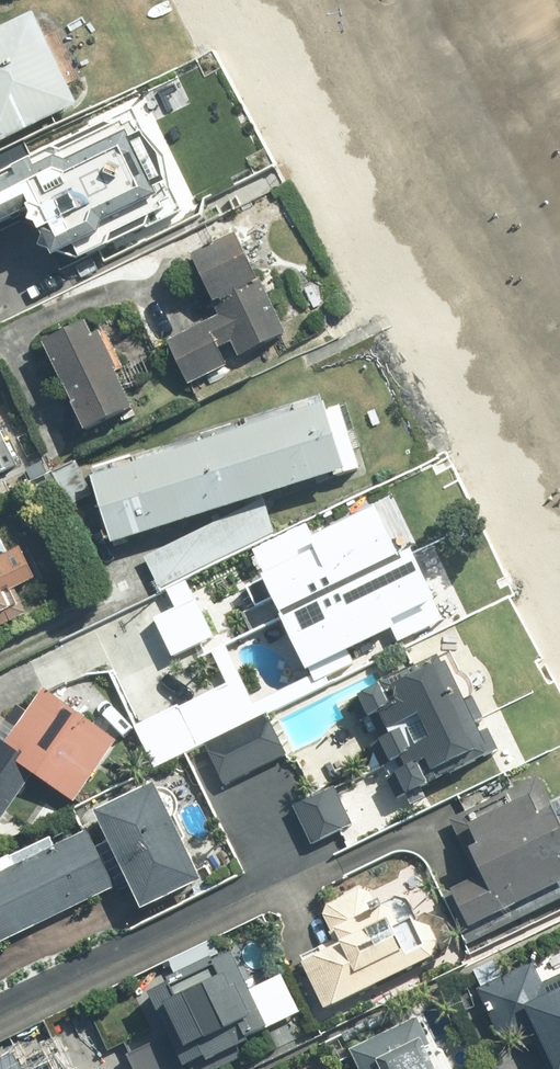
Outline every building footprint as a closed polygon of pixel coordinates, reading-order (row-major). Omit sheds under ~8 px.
[(38,6),(0,24),(0,144),(85,102),(38,6)] [(0,182),(0,247),(1,248),(43,225),(73,280),(207,206),(148,101),(0,182)] [(214,302),(220,314),(168,339),(190,383),(228,364),(220,347),(233,341),(240,355),(288,331),(236,228),(191,250),(216,301),(214,302)] [(88,320),(44,342),(87,429),(135,405),(99,331),(95,334),(88,320)] [(93,475),(114,542),(344,470),(345,472),(362,467),(342,404),(330,407),(328,401),(93,475)] [(15,459),(0,432),(0,467),(15,459)] [(93,493),(76,459),(53,471),(70,505),(93,493)] [(146,557),(161,588),(276,532),(261,501),(146,557)] [(246,611),(278,595),(305,651),(424,594),(382,508),(320,538),(329,555),(288,575),(284,568),(251,584),(255,591),(240,598),(246,611)] [(28,612),(16,587),(37,577),(21,544),(8,550),(0,533),(0,626),(28,612)] [(216,636),(197,595),(195,596),(188,582),(170,591),(176,605),(154,616),(173,656),(216,636)] [(384,767),(406,756),(405,754),(479,718),(484,716),(474,696),(468,699),(449,660),(444,662),(441,655),(351,700),(361,721),(382,710),(393,733),(372,743),(384,767)] [(156,766),(250,720),(231,682),(138,729),(156,766)] [(35,773),(75,801),(118,739),(44,687),(6,742),(0,737),(0,823),(35,773)] [(225,783),(288,753),(270,714),(206,744),(225,783)] [(484,729),(479,718),(405,754),(406,756),(411,766),(388,777),(399,798),(500,748),(489,727),(484,729)] [(559,899),(559,820),(539,776),(452,818),(480,876),(454,889),(472,926),(541,892),(548,905),(559,899)] [(157,782),(97,810),(144,908),(203,879),(157,782)] [(335,785),(294,805),(312,843),(353,824),(335,785)] [(0,873),(0,942),(117,886),(89,829),(0,873)] [(324,914),(336,939),(302,955),(327,1008),(448,951),(429,912),(403,924),(396,910),(391,913),(387,903),(378,907),(371,892),(324,914)] [(172,981),(143,996),(161,1034),(127,1050),(136,1068),(197,1068),(193,1062),(271,1025),(235,951),(216,960),(214,956),(220,953),(213,939),(170,960),(176,973),(170,976),(172,981)] [(544,982),(534,961),(479,987),(506,1041),(539,1025),(559,1068),(559,974),(544,982)] [(352,1048),(362,1068),(445,1068),(419,1016),(352,1048)] [(21,1060),(2,1068),(26,1068),(21,1060)]
